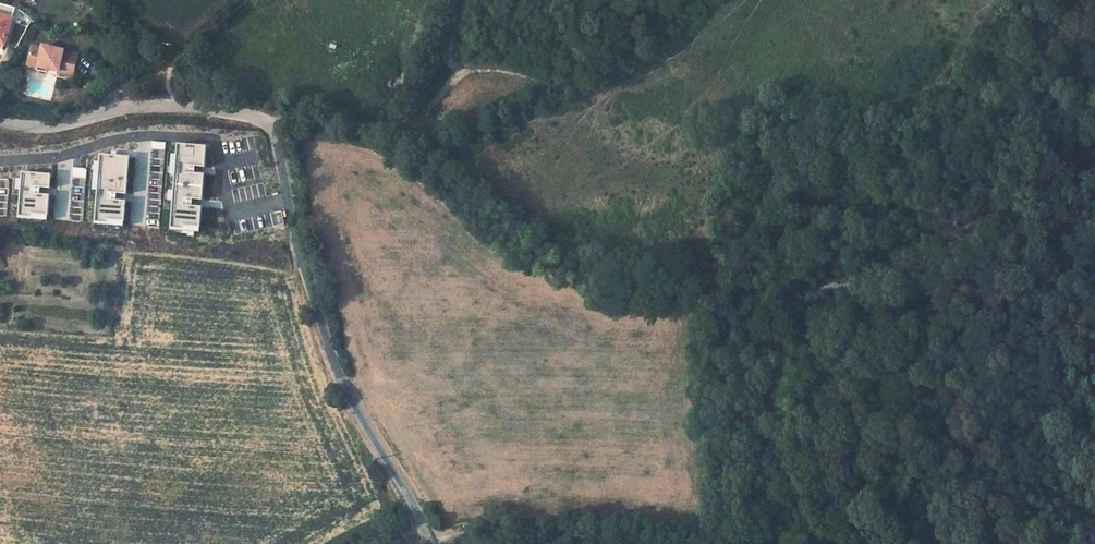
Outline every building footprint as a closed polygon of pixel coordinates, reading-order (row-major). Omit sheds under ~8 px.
[(4,44),(11,19),(0,15),(0,43),(4,44)] [(47,66),(58,68),(57,72),(73,75),(78,52),(62,49),(62,48),(41,44),(40,48),(30,45),(27,63),(47,66)] [(178,143),(171,227),(183,228),(183,225),(200,226),(202,206),(186,205),(186,198),(203,199),(205,173),(189,172),(189,165),(205,166),(207,145),(178,143)] [(101,154),(96,222),(108,223),(108,219),(125,220),(126,200),(110,199),(111,192),(127,193),(130,156),(101,154)] [(19,216),(31,217),(32,213),(48,215),(50,194),(34,193),(34,186),(51,187),(52,174),(23,171),(19,216)]
